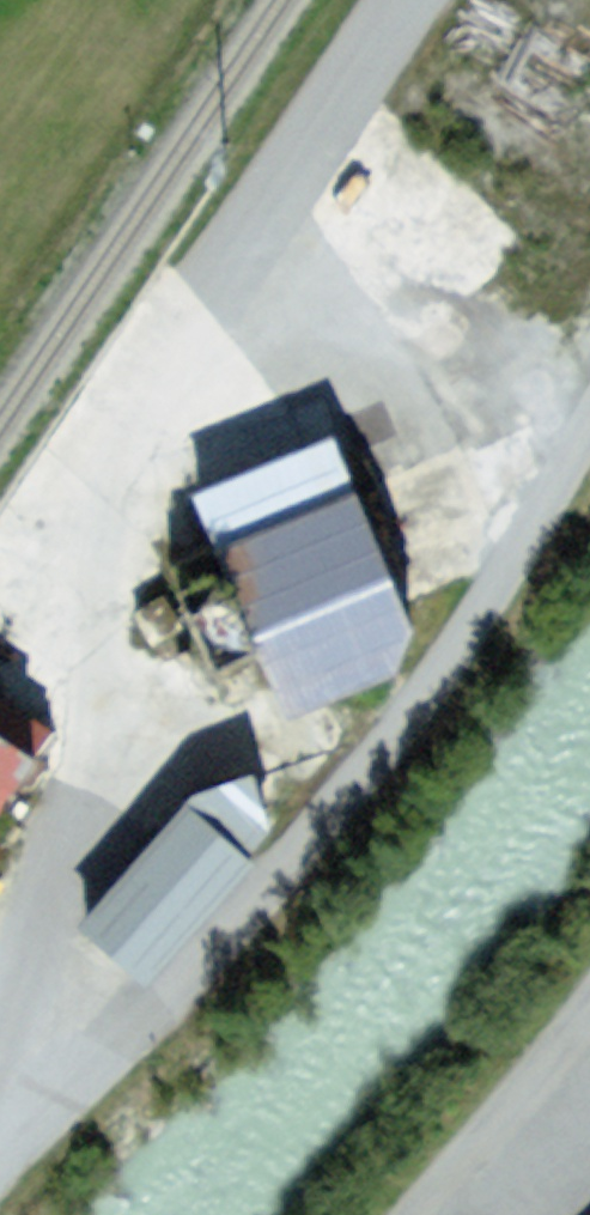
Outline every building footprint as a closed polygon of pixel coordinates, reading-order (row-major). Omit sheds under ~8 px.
[(412,633),(335,441),(275,464),(193,500),(286,721),(394,690),(412,633)] [(0,679),(0,768),(41,706),(19,692),(0,679)] [(249,857),(191,806),(82,931),(110,956),(139,982),(249,857)]
